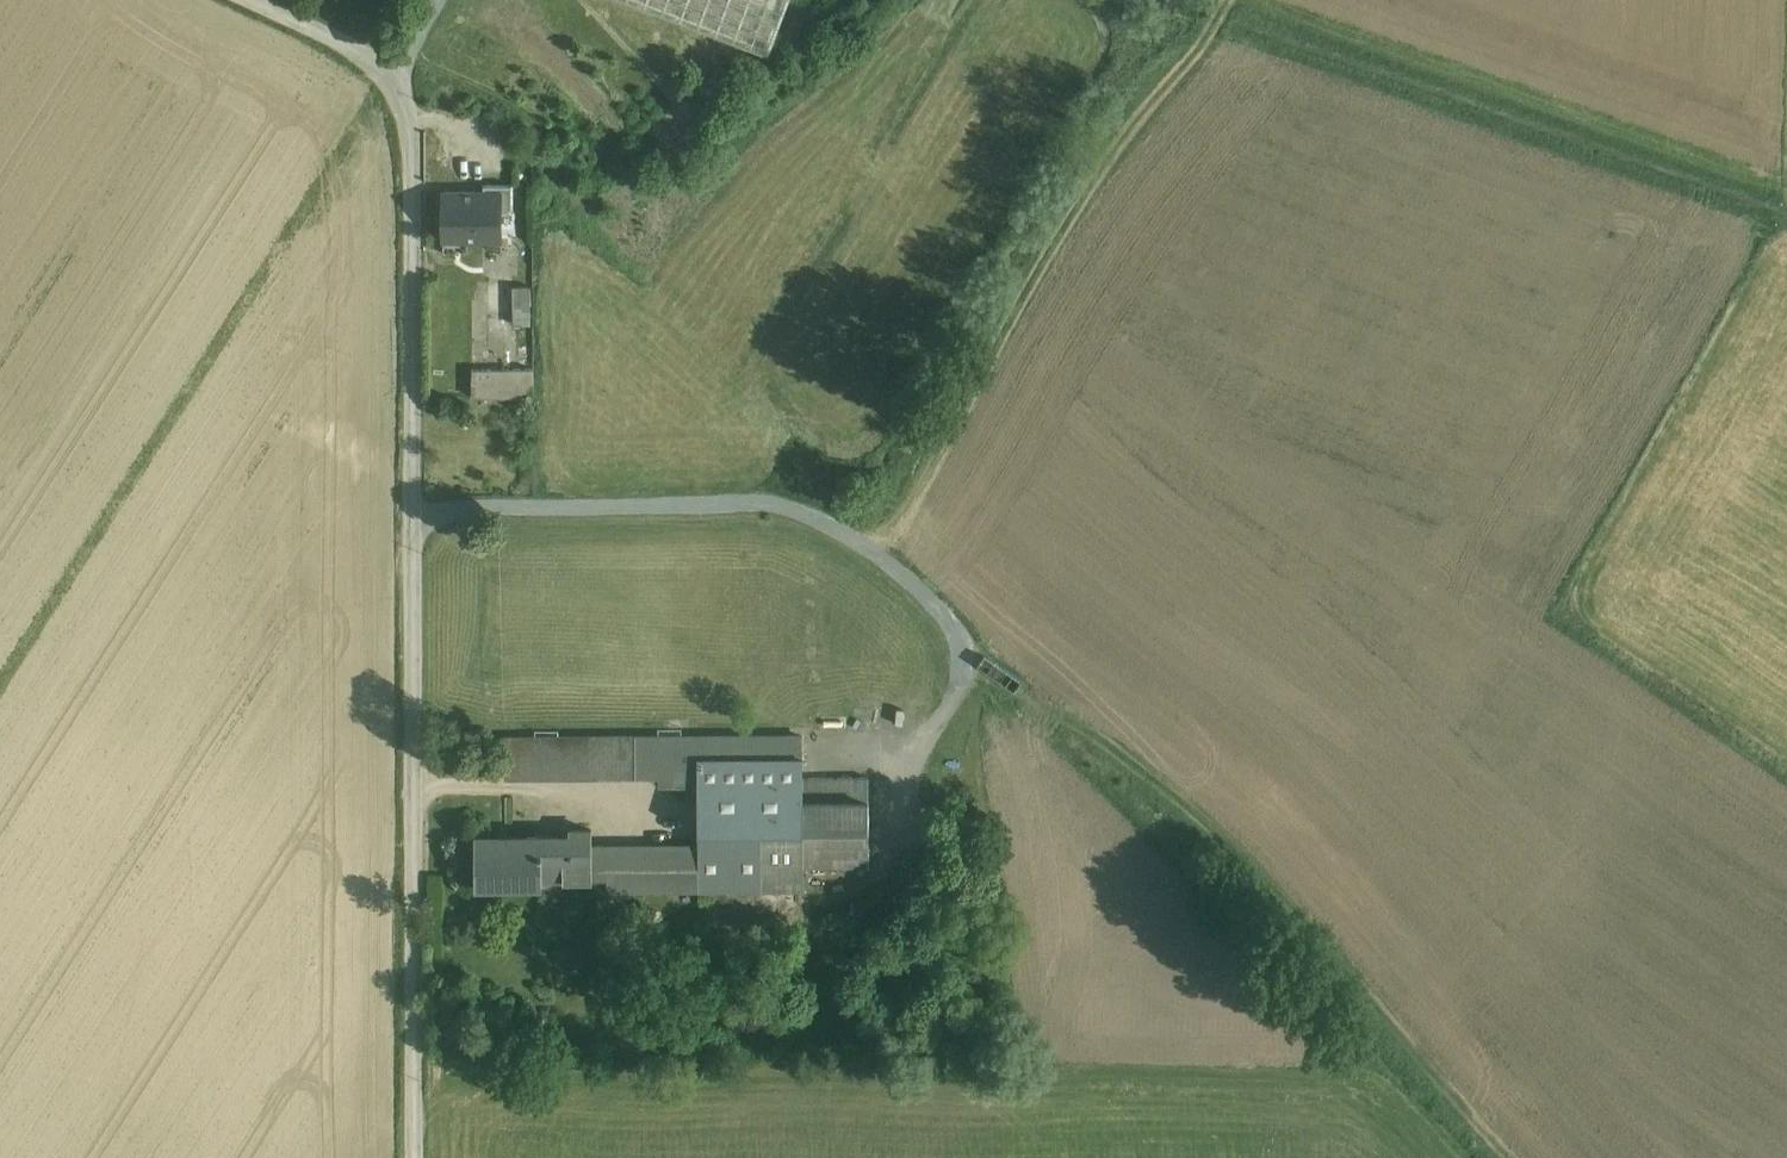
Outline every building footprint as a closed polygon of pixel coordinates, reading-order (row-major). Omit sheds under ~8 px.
[(769,54),(790,0),(624,0),(769,54)] [(502,192),(442,193),(443,241),(503,240),(502,192)] [(533,286),(515,286),(516,325),(533,324),(533,286)] [(477,371),(478,401),(534,400),(534,370),(477,371)] [(699,846),(642,846),(642,861),(607,861),(607,864),(607,878),(607,889),(624,889),(625,901),(649,901),(649,889),(700,888),(805,888),(804,866),(869,865),(868,778),(803,778),(803,737),(636,738),(637,762),(659,762),(659,777),(659,784),(699,784),(699,846)] [(637,762),(636,738),(505,739),(506,778),(659,777),(659,762),(637,762)] [(506,846),(476,846),(476,885),(497,884),(497,882),(541,882),(541,884),(543,884),(543,880),(562,880),(562,885),(564,885),(564,878),(607,878),(607,864),(592,864),(592,846),(592,830),(571,830),(571,836),(506,836),(506,846)] [(642,846),(592,846),(592,864),(607,864),(607,861),(642,861),(642,846)]
